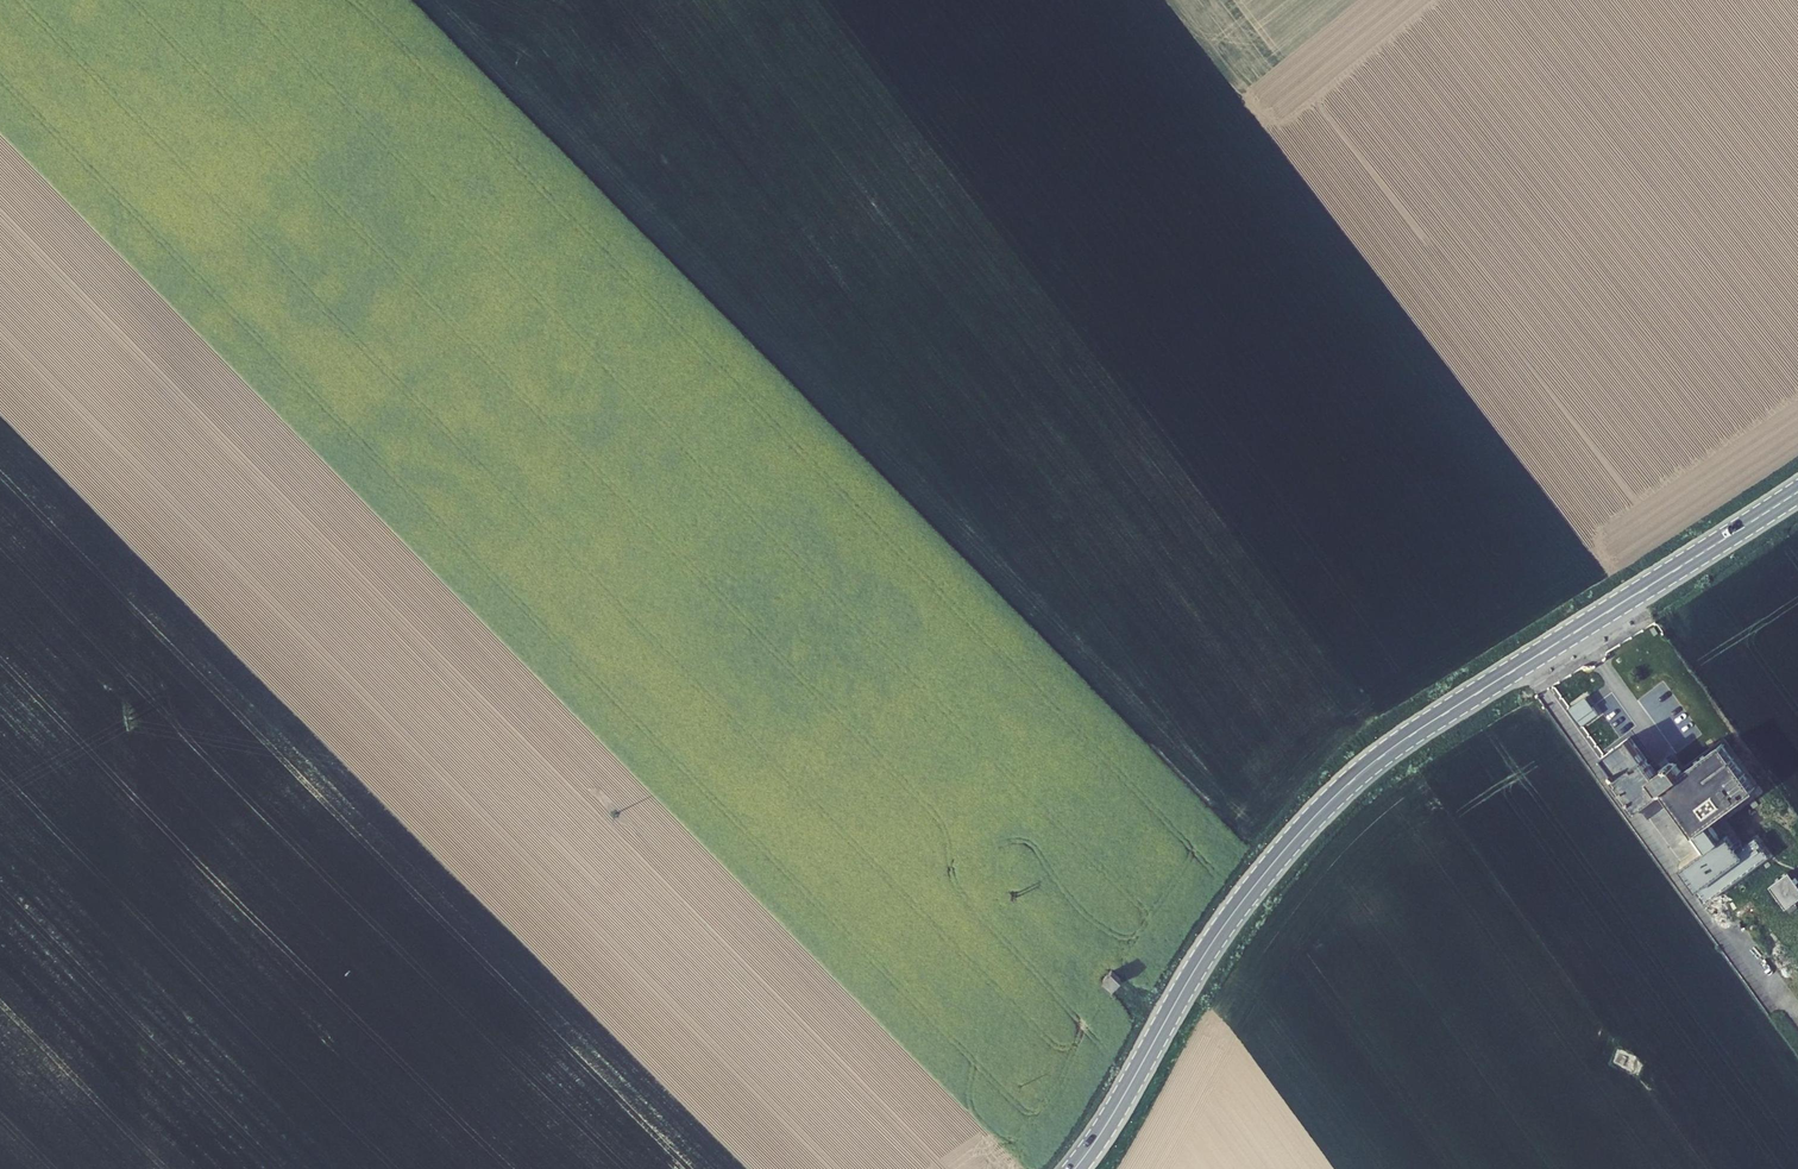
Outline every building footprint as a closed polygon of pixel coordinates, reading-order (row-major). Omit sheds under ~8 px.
[(1573,708),(1582,721),(1598,710),(1588,697),(1573,708)] [(1670,790),(1700,831),(1705,827),(1717,819),(1759,788),(1728,747),(1692,773),(1680,758),(1674,757),(1656,770),(1631,737),(1608,755),(1626,780),(1624,782),(1643,808),(1670,790)] [(1718,846),(1730,837),(1717,819),(1705,827),(1718,846)] [(1712,901),(1771,859),(1756,838),(1745,846),(1740,839),(1736,844),(1730,837),(1718,846),(1689,867),(1712,901)] [(1797,905),(1793,900),(1797,896),(1797,877),(1791,867),(1770,881),(1791,910),(1797,905)] [(1113,970),(1104,978),(1113,988),(1121,978),(1113,970)]
